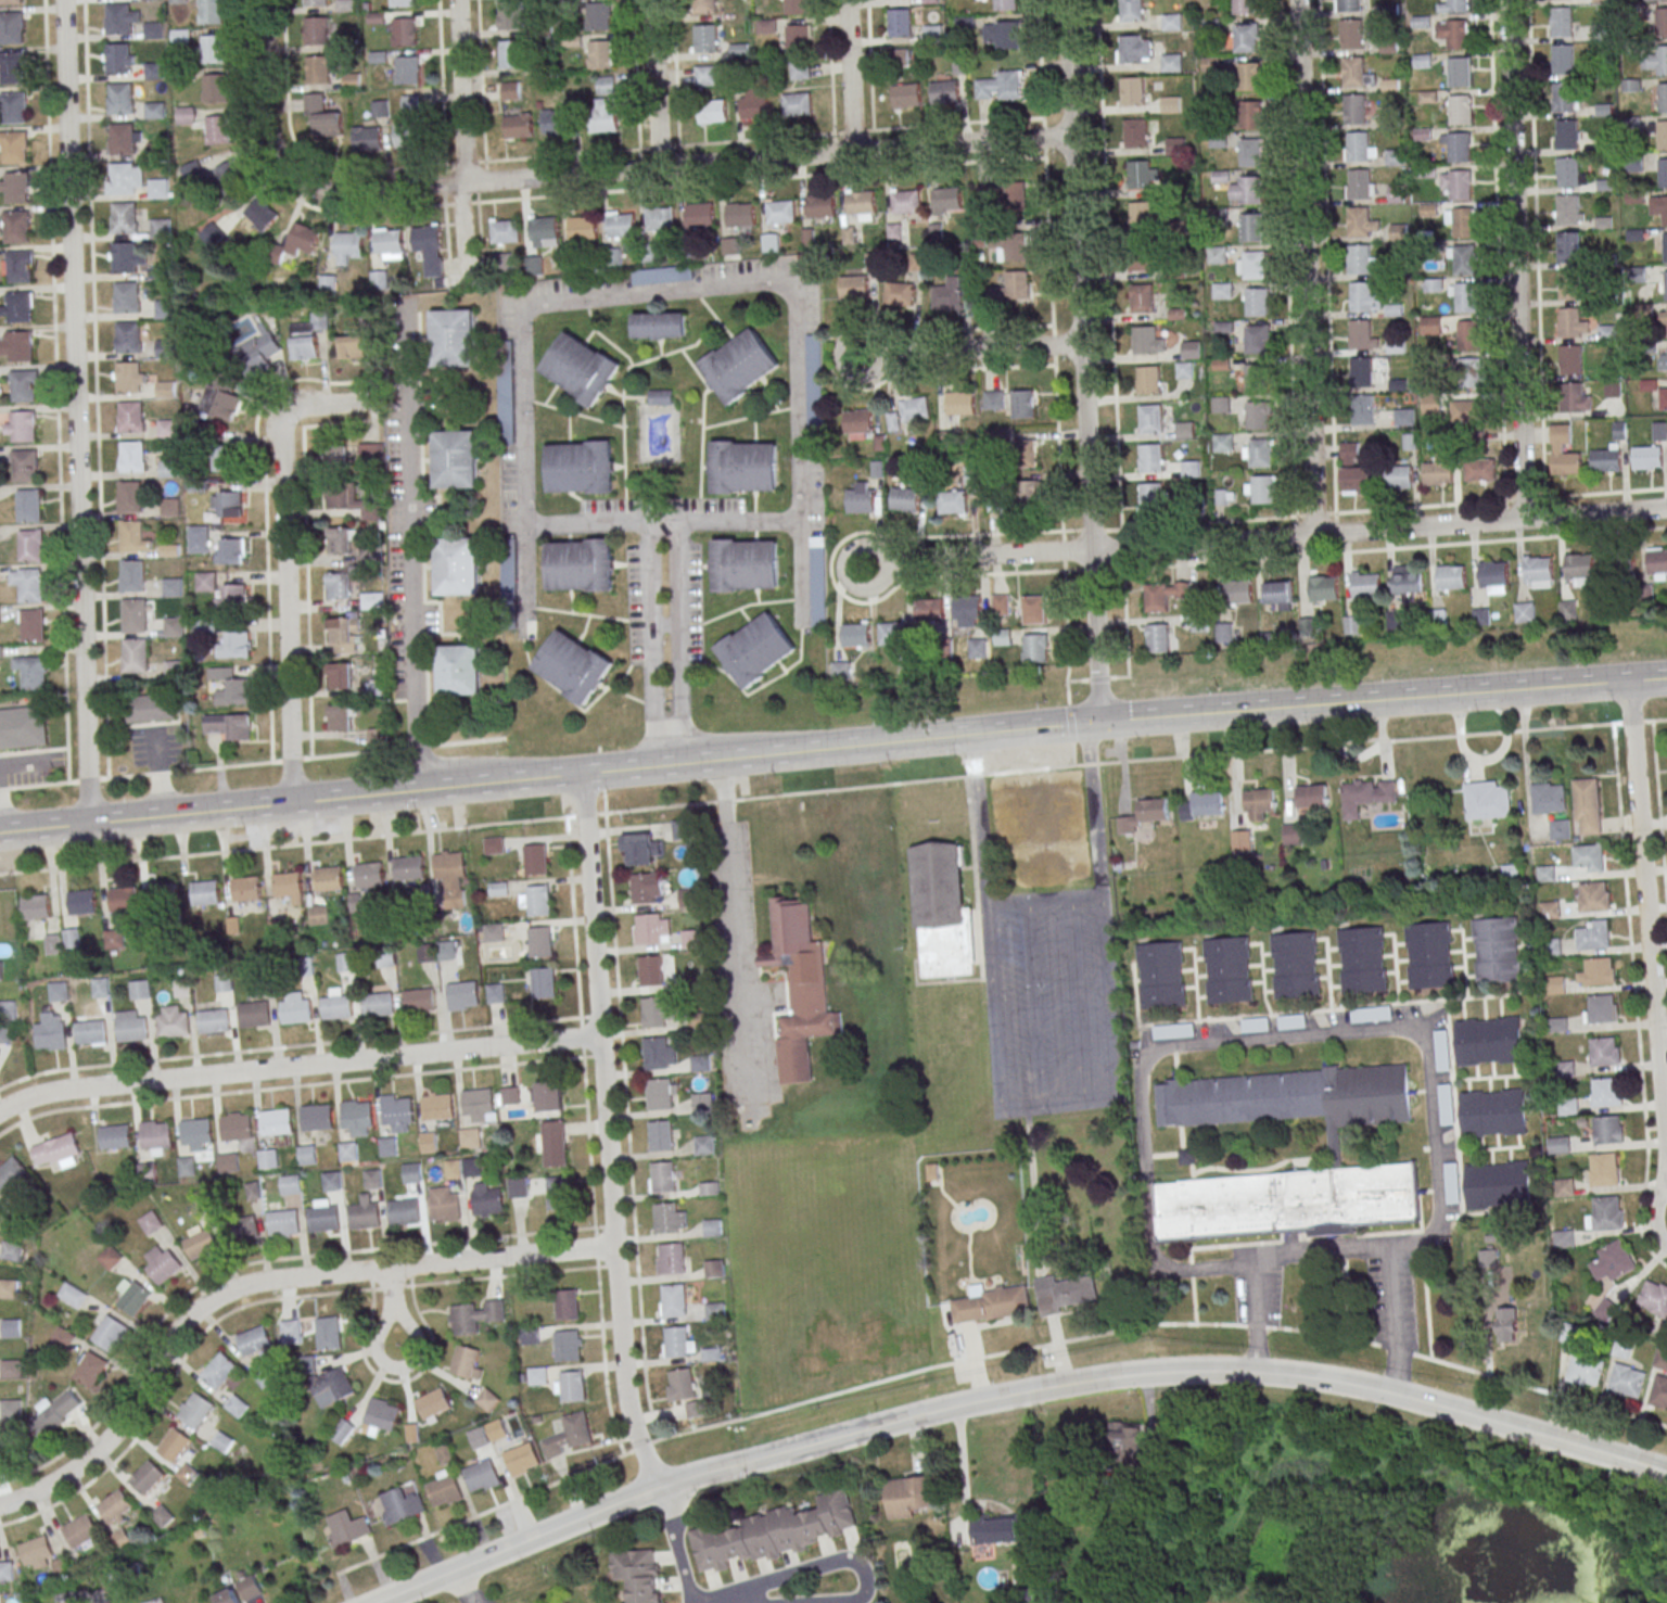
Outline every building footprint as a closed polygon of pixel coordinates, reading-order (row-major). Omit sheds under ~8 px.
[(201,13),(200,0),(222,0),(222,24),(200,25),(199,13),(201,13)] [(693,14),(693,0),(715,0),(715,14),(693,14)] [(785,15),(785,0),(806,0),(806,14),(785,15)] [(995,10),(1017,10),(1017,0),(995,0),(995,10)] [(1121,22),(1120,0),(1142,0),(1143,20),(1121,22)] [(1233,15),(1233,0),(1255,0),(1255,14),(1233,15)] [(1339,12),(1339,0),(1359,0),(1360,11),(1339,12)] [(1448,12),(1447,0),(1468,0),(1468,12),(1448,12)] [(497,2),(523,1),(523,12),(521,12),(522,30),(498,30),(497,2)] [(586,3),(609,3),(610,31),(586,33),(585,21),(587,21),(586,3)] [(106,4),(129,4),(130,35),(107,35),(106,4)] [(1655,9),(1666,8),(1666,37),(1656,38),(1655,9)] [(1570,9),(1571,38),(1552,39),(1551,9),(1570,9)] [(889,10),(911,10),(911,37),(890,38),(889,10)] [(0,13),(24,13),(24,29),(23,29),(24,43),(0,43),(0,13)] [(1162,15),(1181,14),(1181,30),(1162,31),(1162,15)] [(328,44),(306,46),(305,17),(328,17),(329,28),(327,28),(328,44)] [(394,18),(415,17),(416,46),(393,47),(392,36),(394,36),(394,18)] [(1362,21),(1362,50),(1342,51),(1341,21),(1362,21)] [(1466,21),(1467,50),(1448,51),(1447,38),(1436,39),(1436,24),(1447,24),(1447,21),(1466,21)] [(143,23),(162,22),(163,39),(144,39),(143,23)] [(1019,48),(1019,22),(985,22),(985,48),(1019,48)] [(717,25),(695,25),(695,53),(717,53),(717,25)] [(786,25),(807,25),(809,52),(787,53),(786,25)] [(1234,26),(1255,25),(1256,52),(1234,53),(1234,26)] [(922,26),(941,26),(941,42),(922,43),(922,26)] [(171,30),(190,29),(190,43),(171,43),(171,30)] [(202,36),(224,35),(225,63),(201,64),(201,52),(203,52),(202,36)] [(1120,37),(1142,35),(1143,63),(1121,64),(1120,37)] [(498,42),(524,41),(524,51),(523,51),(523,69),(499,71),(498,42)] [(588,41),(611,41),(612,69),(588,71),(587,59),(589,59),(588,41)] [(106,44),(129,43),(130,74),(107,75),(106,44)] [(1573,44),(1574,74),(1553,75),(1552,46),(1573,44)] [(1657,47),(1666,46),(1666,76),(1658,76),(1657,47)] [(909,65),(908,49),(891,50),(892,66),(909,65)] [(0,54),(24,53),(25,69),(24,69),(24,84),(1,85),(0,54)] [(329,84),(307,85),(306,56),(330,55),(330,66),(329,66),(329,84)] [(1162,55),(1181,55),(1182,72),(1162,73),(1162,55)] [(396,58),(418,56),(419,85),(396,86),(395,75),(397,75),(396,58)] [(1363,58),(1364,87),(1344,88),(1342,58),(1363,58)] [(1468,58),(1469,88),(1449,88),(1448,59),(1468,58)] [(144,63),(163,63),(164,80),(144,80),(144,63)] [(806,63),(791,63),(791,79),(806,79),(806,63)] [(1237,64),(1258,64),(1259,91),(1237,91),(1237,64)] [(695,66),(695,85),(718,85),(718,66),(695,66)] [(174,68),(192,68),(192,81),(175,82),(174,68)] [(1021,99),(1021,70),(997,70),(997,80),(976,80),(976,99),(1021,99)] [(204,74),(226,74),(227,101),(203,102),(203,91),(204,91),(204,74)] [(614,77),(596,77),(596,94),(614,94),(614,77)] [(1121,78),(1142,77),(1144,105),(1122,106),(1121,78)] [(931,82),(958,80),(959,104),(932,105),(931,82)] [(520,83),(503,83),(503,99),(520,99),(520,83)] [(109,85),(132,84),(132,114),(110,115),(109,85)] [(1574,84),(1575,113),(1554,114),(1553,84),(1574,84)] [(1658,84),(1666,84),(1666,114),(1659,114),(1658,84)] [(892,86),(919,85),(920,107),(893,110),(892,86)] [(739,98),(746,98),(746,89),(766,87),(768,119),(741,122),(739,98)] [(2,93),(25,92),(25,124),(3,124),(2,93)] [(781,94),(809,92),(811,116),(784,117),(781,94)] [(342,136),(341,112),(327,113),(326,93),(305,93),(305,116),(315,116),(315,136),(342,136)] [(1364,94),(1365,124),(1345,125),(1344,96),(1364,94)] [(402,95),(402,112),(420,112),(420,95),(402,95)] [(1468,96),(1469,125),(1450,126),(1449,97),(1468,96)] [(1161,98),(1180,98),(1181,114),(1161,114),(1161,98)] [(697,102),(724,100),(726,123),(699,125),(697,102)] [(389,116),(388,101),(372,101),(373,116),(389,116)] [(1240,102),(1261,101),(1262,129),(1240,129),(1240,102)] [(144,103),(164,103),(164,119),(144,120),(144,103)] [(587,109),(614,106),(616,130),(589,131),(587,109)] [(176,109),(193,107),(194,125),(176,126),(176,109)] [(540,113),(568,111),(570,133),(543,136),(540,113)] [(502,116),(530,114),(532,137),(505,139),(502,116)] [(206,117),(228,115),(231,143),(207,145),(206,135),(208,135),(206,117)] [(1124,120),(1146,119),(1147,147),(1127,149),(1124,120)] [(1577,119),(1578,150),(1558,150),(1557,120),(1577,119)] [(1656,122),(1666,122),(1666,151),(1657,152),(1656,122)] [(420,123),(395,123),(395,147),(420,147),(420,123)] [(110,125),(132,124),(133,154),(111,155),(110,125)] [(382,153),(381,127),(353,127),(354,153),(382,153)] [(2,132),(24,132),(25,163),(3,163),(2,132)] [(1367,132),(1367,163),(1348,163),(1347,133),(1367,132)] [(1467,132),(1468,163),(1449,163),(1448,133),(1467,132)] [(1167,139),(1185,139),(1186,155),(1167,155),(1167,139)] [(1238,140),(1260,139),(1261,166),(1239,167),(1238,140)] [(147,143),(164,143),(165,156),(147,157),(147,143)] [(1386,166),(1403,166),(1403,150),(1386,150),(1386,166)] [(1578,158),(1579,188),(1560,189),(1558,160),(1578,158)] [(222,191),(247,181),(237,159),(213,169),(222,191)] [(1658,160),(1666,160),(1666,190),(1659,190),(1658,160)] [(1129,163),(1149,162),(1151,189),(1130,190),(1129,163)] [(111,165),(133,164),(135,194),(112,195),(111,165)] [(1369,169),(1369,200),(1349,200),(1348,170),(1369,169)] [(1468,170),(1469,201),(1450,201),(1449,171),(1468,170)] [(5,174),(27,173),(28,204),(5,204),(5,174)] [(1238,177),(1260,177),(1261,204),(1239,205),(1238,177)] [(149,180),(167,180),(167,198),(149,198),(149,180)] [(1026,182),(1002,182),(1002,210),(1026,210),(1026,182)] [(1389,203),(1403,203),(1403,186),(1389,186),(1389,203)] [(932,189),(959,188),(960,211),(933,213),(932,189)] [(891,192),(918,190),(919,214),(892,216),(891,192)] [(845,193),(873,191),(875,214),(848,216),(845,193)] [(806,195),(834,193),(835,217),(807,219),(806,195)] [(1577,195),(1578,225),(1558,226),(1557,196),(1577,195)] [(243,213),(262,233),(279,216),(260,196),(243,213)] [(1650,196),(1666,196),(1666,226),(1663,226),(1663,215),(1650,215),(1650,196)] [(765,203),(792,201),(794,224),(767,226),(765,203)] [(1130,203),(1150,202),(1153,229),(1131,230),(1130,203)] [(112,203),(136,203),(136,232),(113,233),(112,203)] [(684,205),(711,203),(713,226),(686,228),(684,205)] [(725,205),(752,203),(754,226),(727,228),(725,205)] [(644,209),(671,207),(673,230),(646,232),(644,209)] [(1367,207),(1369,237),(1349,238),(1348,208),(1367,207)] [(1472,207),(1473,238),(1453,238),(1452,208),(1472,207)] [(1208,211),(1227,211),(1227,227),(1209,227),(1208,211)] [(4,213),(28,212),(29,228),(28,228),(28,243),(5,243),(4,213)] [(606,216),(633,214),(634,237),(607,239),(606,216)] [(1239,215),(1261,214),(1261,242),(1240,242),(1239,215)] [(567,218),(594,216),(596,240),(569,242),(567,218)] [(527,219),(555,217),(556,240),(530,242),(527,219)] [(488,221),(516,219),(518,242),(491,244),(488,221)] [(150,222),(168,221),(169,239),(151,240),(150,222)] [(286,247),(272,242),(266,259),(280,264),(285,249),(313,258),(322,231),(294,222),(286,247)] [(888,225),(899,224),(900,241),(889,242),(888,225)] [(929,225),(940,224),(941,241),(930,242),(929,225)] [(441,225),(409,226),(411,267),(420,266),(421,277),(443,276),(441,225)] [(841,228),(852,227),(853,244),(842,245),(841,228)] [(403,259),(402,228),(375,229),(376,260),(403,259)] [(802,230),(813,230),(814,246),(803,247),(802,230)] [(361,232),(334,232),(334,263),(361,263),(361,232)] [(1579,232),(1580,262),(1561,263),(1560,232),(1579,232)] [(761,236),(777,234),(778,254),(763,255),(761,236)] [(1028,234),(993,234),(993,247),(998,247),(998,261),(1028,261),(1028,234)] [(721,239),(737,238),(738,257),(723,258),(721,239)] [(680,240),(697,239),(698,258),(682,259),(680,240)] [(112,242),(136,242),(136,272),(113,272),(112,242)] [(639,244),(656,243),(657,263),(641,264),(639,244)] [(1130,244),(1151,243),(1153,270),(1132,271),(1130,244)] [(1369,245),(1370,275),(1349,276),(1348,246),(1369,245)] [(1474,246),(1475,276),(1454,277),(1453,246),(1474,246)] [(602,250),(618,249),(619,268),(603,269),(602,250)] [(1207,249),(1225,249),(1226,265),(1207,265),(1207,249)] [(8,253),(30,252),(30,283),(9,283),(8,253)] [(1243,253),(1264,252),(1264,280),(1244,280),(1243,253)] [(910,271),(928,271),(928,254),(910,254),(910,271)] [(1166,264),(1184,263),(1184,280),(1166,280),(1166,264)] [(1579,270),(1580,300),(1561,301),(1560,271),(1579,270)] [(370,289),(387,289),(387,271),(370,271),(370,289)] [(1029,301),(1029,271),(1006,271),(1006,286),(985,286),(985,301),(1029,301)] [(335,275),(318,275),(318,293),(335,293),(335,275)] [(840,276),(840,299),(868,299),(868,276),(840,276)] [(933,310),(966,310),(966,277),(946,277),(946,287),(933,287),(933,310)] [(1441,280),(1425,280),(1425,291),(1441,291),(1441,280)] [(115,283),(138,282),(139,313),(116,314),(115,283)] [(886,305),(913,305),(913,283),(886,283),(886,305)] [(1212,284),(1231,283),(1232,301),(1212,301),(1212,284)] [(1370,283),(1371,295),(1382,295),(1382,308),(1371,308),(1371,313),(1351,314),(1350,284),(1370,283)] [(1475,283),(1476,313),(1455,314),(1454,284),(1475,283)] [(1131,285),(1151,284),(1153,311),(1132,314),(1131,285)] [(1246,290),(1267,289),(1268,317),(1246,317),(1246,290)] [(8,293),(31,293),(31,309),(30,309),(31,323),(9,323),(8,293)] [(155,302),(174,302),(174,318),(155,319),(155,302)] [(1579,308),(1580,338),(1560,339),(1558,308),(1579,308)] [(431,310),(473,309),(475,367),(432,368),(431,310)] [(290,325),(293,360),(319,358),(316,331),(329,330),(327,311),(310,313),(311,323),(290,325)] [(632,314),(685,313),(685,336),(633,338),(632,314)] [(1421,335),(1441,335),(1441,317),(1421,317),(1421,335)] [(1370,320),(1371,349),(1350,351),(1349,320),(1370,320)] [(1480,321),(1457,321),(1457,351),(1480,351),(1480,321)] [(115,322),(138,322),(139,352),(116,353),(115,322)] [(1617,341),(1617,326),(1599,326),(1599,341),(1617,341)] [(1133,328),(1155,327),(1156,354),(1134,355),(1133,328)] [(1245,327),(1267,327),(1267,354),(1246,354),(1245,327)] [(698,364),(729,406),(748,392),(747,390),(780,366),(752,328),(718,352),(716,349),(698,364)] [(8,332),(31,331),(33,347),(31,348),(31,361),(9,362),(8,332)] [(282,356),(267,331),(237,349),(252,373),(282,356)] [(620,366),(590,409),(571,396),(573,394),(538,371),(564,332),(599,355),(600,353),(620,366)] [(369,357),(368,335),(339,336),(340,359),(369,357)] [(155,342),(174,341),(175,358),(155,359),(155,342)] [(1181,343),(1200,342),(1200,358),(1182,359),(1181,343)] [(1579,345),(1580,376),(1561,376),(1560,346),(1579,345)] [(1371,357),(1372,387),(1351,387),(1351,358),(1371,357)] [(1480,388),(1480,359),(1459,359),(1459,388),(1480,388)] [(116,362),(139,362),(140,393),(117,393),(116,362)] [(1176,364),(1192,362),(1193,379),(1176,380),(1176,364)] [(1245,366),(1267,366),(1267,393),(1245,393),(1245,366)] [(1136,368),(1158,367),(1159,394),(1138,395),(1136,368)] [(10,371),(37,371),(37,384),(34,384),(34,402),(11,403),(10,371)] [(200,410),(234,421),(241,397),(230,394),(234,381),(211,374),(200,410)] [(1605,397),(1620,397),(1620,381),(1605,381),(1605,397)] [(155,382),(174,382),(175,399),(156,399),(155,382)] [(1579,383),(1580,412),(1561,414),(1560,384),(1579,383)] [(672,390),(648,390),(648,405),(672,405),(672,390)] [(1011,390),(1011,418),(1034,418),(1034,390),(1011,390)] [(984,391),(984,410),(1004,410),(1004,391),(984,391)] [(974,392),(947,392),(947,414),(974,414),(974,392)] [(1441,393),(1422,393),(1422,415),(1441,415),(1441,393)] [(900,397),(904,423),(930,420),(926,394),(900,397)] [(1372,395),(1373,425),(1352,425),(1351,396),(1372,395)] [(1213,413),(1229,413),(1229,397),(1213,397),(1213,413)] [(1481,422),(1481,400),(1450,400),(1450,422),(1481,422)] [(1246,403),(1267,402),(1268,430),(1246,430),(1246,403)] [(117,403),(141,403),(141,432),(118,433),(117,403)] [(1140,407),(1160,406),(1162,433),(1141,434),(1140,407)] [(1414,425),(1414,409),(1394,409),(1394,425),(1414,425)] [(872,410),(844,410),(844,438),(872,438),(872,410)] [(10,411),(34,411),(34,428),(33,428),(34,442),(11,442),(10,411)] [(156,421),(175,420),(176,437),(157,438),(156,421)] [(1178,423),(1193,423),(1194,440),(1178,440),(1178,423)] [(1654,423),(1654,440),(1666,440),(1666,423),(1654,423)] [(1581,474),(1581,452),(1570,452),(1570,425),(1551,425),(1551,474),(1581,474)] [(1625,438),(1624,425),(1614,426),(1615,439),(1625,438)] [(433,431),(476,430),(478,487),(435,488),(433,431)] [(1213,436),(1232,435),(1232,451),(1213,453),(1213,436)] [(611,440),(612,493),(589,493),(589,489),(548,492),(546,445),(587,444),(587,441),(611,440)] [(1037,440),(1016,440),(1016,467),(1037,467),(1037,440)] [(1249,441),(1270,440),(1271,467),(1250,468),(1249,441)] [(712,441),(712,494),(735,494),(735,491),(777,489),(776,444),(736,444),(736,441),(712,441)] [(119,443),(142,442),(143,472),(120,473),(119,443)] [(384,443),(358,443),(358,462),(384,462),(384,443)] [(1359,443),(1342,443),(1341,494),(1372,494),(1372,466),(1359,466),(1359,443)] [(1140,446),(1161,445),(1162,472),(1142,473),(1140,446)] [(235,446),(214,446),(214,471),(235,471),(235,446)] [(325,446),(345,446),(346,471),(326,471),(325,446)] [(1662,446),(1633,446),(1633,469),(1662,469),(1662,446)] [(1620,472),(1620,448),(1591,448),(1591,472),(1620,472)] [(11,451),(35,451),(36,468),(35,468),(35,482),(12,482),(11,451)] [(1423,484),(1452,484),(1452,455),(1434,455),(1434,464),(1423,464),(1423,484)] [(1496,460),(1465,460),(1465,481),(1496,481),(1496,460)] [(158,461),(177,461),(177,479),(158,479),(158,461)] [(1182,462),(1198,461),(1199,478),(1182,479),(1182,462)] [(1412,467),(1386,467),(1386,489),(1412,489),(1412,467)] [(1251,478),(1272,476),(1274,504),(1252,505),(1251,478)] [(1039,481),(1019,481),(1019,507),(1039,507),(1039,481)] [(117,484),(140,483),(140,513),(117,514),(117,484)] [(327,483),(347,483),(347,508),(327,508),(327,483)] [(874,483),(847,483),(847,513),(874,513),(874,483)] [(1141,484),(1162,483),(1163,510),(1142,511),(1141,484)] [(892,511),(918,511),(918,487),(892,487),(892,511)] [(1216,489),(1216,505),(1228,505),(1228,489),(1216,489)] [(966,490),(939,490),(939,514),(966,514),(966,490)] [(16,491),(38,491),(39,521),(16,522),(16,491)] [(219,493),(240,493),(240,518),(219,518),(219,493)] [(1185,499),(1204,498),(1204,516),(1185,516),(1185,499)] [(160,499),(178,499),(179,517),(160,517),(160,499)] [(117,522),(141,522),(141,552),(118,552),(117,522)] [(328,530),(348,530),(349,555),(329,555),(328,530)] [(17,532),(41,531),(42,548),(41,548),(41,561),(18,562),(17,532)] [(188,536),(206,536),(207,554),(189,554),(188,536)] [(435,538),(479,537),(480,595),(437,596),(435,538)] [(826,537),(810,537),(810,627),(827,627),(826,537)] [(612,538),(613,590),(590,591),(589,588),(548,589),(547,543),(588,542),(587,538),(612,538)] [(220,539),(241,539),(242,564),(221,564),(220,539)] [(712,539),(713,591),(736,591),(736,588),(777,588),(777,542),(736,543),(736,539),(712,539)] [(1648,548),(1648,579),(1666,579),(1666,548),(1648,548)] [(1621,551),(1621,552),(1633,552),(1636,574),(1607,576),(1605,552),(1621,551)] [(1580,555),(1581,556),(1592,556),(1594,577),(1566,580),(1564,556),(1580,555)] [(1539,558),(1539,559),(1551,558),(1553,581),(1525,583),(1523,559),(1539,558)] [(119,562),(142,561),(143,591),(120,593),(119,562)] [(1494,562),(1494,564),(1506,563),(1509,586),(1479,588),(1478,563),(1494,562)] [(1452,565),(1452,568),(1464,567),(1466,589),(1437,591),(1436,568),(1452,565)] [(20,602),(42,602),(42,568),(10,569),(10,589),(20,589),(20,602)] [(1410,569),(1410,570),(1422,570),(1423,591),(1395,594),(1392,570),(1410,569)] [(195,574),(214,574),(215,590),(195,591),(195,574)] [(328,574),(348,574),(348,599),(328,599),(328,574)] [(1367,574),(1367,575),(1379,574),(1380,597),(1352,599),(1350,575),(1367,574)] [(1325,576),(1325,577),(1337,577),(1338,599),(1310,601),(1308,577),(1325,576)] [(1224,579),(1224,604),(1251,604),(1251,579),(1224,579)] [(162,580),(180,580),(180,597),(162,597),(162,580)] [(1278,603),(1278,610),(1293,610),(1293,581),(1265,581),(1265,603),(1278,603)] [(1146,612),(1168,612),(1168,599),(1190,598),(1190,582),(1146,583),(1146,612)] [(222,586),(243,586),(244,611),(224,611),(222,586)] [(360,593),(360,607),(383,607),(383,593),(360,593)] [(1009,615),(1009,594),(992,594),(993,615),(1009,615)] [(954,627),(981,627),(981,596),(954,596),(954,627)] [(1023,624),(1045,624),(1045,596),(1023,596),(1023,624)] [(943,621),(943,599),(915,599),(915,621),(943,621)] [(120,600),(143,600),(144,629),(122,631),(120,600)] [(1560,620),(1577,619),(1576,601),(1559,601),(1560,620)] [(1535,621),(1534,602),(1515,603),(1516,622),(1535,621)] [(1488,609),(1474,609),(1474,625),(1488,625),(1488,609)] [(20,611),(43,611),(44,627),(43,627),(43,641),(21,641),(20,611)] [(714,648),(746,691),(764,677),(763,675),(797,650),(768,612),(735,637),(734,635),(714,648)] [(1388,612),(1388,631),(1403,631),(1403,612),(1388,612)] [(1361,634),(1361,616),(1345,616),(1345,634),(1361,634)] [(329,620),(349,619),(349,644),(329,645),(329,620)] [(163,620),(181,620),(182,636),(164,637),(163,620)] [(195,621),(214,620),(214,637),(195,638),(195,621)] [(906,622),(880,622),(880,645),(906,645),(906,622)] [(1216,643),(1232,643),(1232,623),(1216,623),(1216,643)] [(842,646),(869,646),(869,624),(842,624),(842,646)] [(1148,653),(1170,652),(1170,624),(1147,624),(1148,653)] [(613,663),(584,707),(564,694),(567,691),(532,669),(558,629),(593,652),(594,650),(613,663)] [(1010,630),(995,630),(995,645),(1010,645),(1010,630)] [(226,633),(246,633),(247,658),(227,658),(226,633)] [(1023,634),(1023,663),(1048,663),(1048,634),(1023,634)] [(969,658),(986,658),(986,638),(969,638),(969,658)] [(123,641),(145,641),(145,671),(123,672),(123,641)] [(438,646),(481,645),(482,696),(440,697),(438,646)] [(21,660),(42,659),(43,690),(22,690),(21,660)] [(165,676),(182,676),(182,661),(165,661),(165,676)] [(329,664),(349,663),(349,688),(329,689),(329,664)] [(849,675),(849,669),(847,669),(847,665),(839,665),(834,665),(834,675),(849,675)] [(228,680),(249,679),(249,704),(228,705),(228,680)] [(124,698),(171,694),(174,720),(127,724),(124,698)] [(46,747),(0,751),(0,710),(42,707),(46,747)] [(328,707),(349,707),(349,731),(329,731),(328,707)] [(228,716),(249,715),(249,740),(228,741),(228,716)] [(380,729),(368,729),(368,743),(380,743),(380,729)] [(1599,778),(1573,779),(1576,836),(1602,835),(1599,778)] [(1343,819),(1362,820),(1362,804),(1396,804),(1396,781),(1343,780),(1343,819)] [(1512,817),(1510,786),(1499,787),(1498,780),(1464,782),(1466,820),(1512,817)] [(1532,813),(1566,813),(1566,783),(1532,783),(1532,813)] [(1296,785),(1296,808),(1327,808),(1327,785),(1296,785)] [(1245,821),(1265,820),(1265,809),(1276,809),(1275,789),(1244,790),(1245,821)] [(1181,819),(1224,818),(1224,791),(1191,791),(1191,802),(1181,802),(1181,819)] [(1119,834),(1139,833),(1139,821),(1168,820),(1167,798),(1138,799),(1139,815),(1118,815),(1119,834)] [(687,820),(689,838),(673,839),(671,822),(687,820)] [(1551,840),(1570,839),(1570,820),(1550,821),(1551,840)] [(1284,824),(1284,844),(1302,844),(1302,824),(1284,824)] [(1251,852),(1251,830),(1232,831),(1232,852),(1251,852)] [(628,837),(650,835),(652,864),(631,866),(628,837)] [(502,838),(505,854),(485,856),(483,840),(502,838)] [(912,848),(959,844),(959,847),(963,847),(965,866),(960,866),(964,907),(970,907),(976,974),(924,978),(920,928),(917,928),(912,848)] [(1573,848),(1602,844),(1604,873),(1575,875),(1573,848)] [(523,847),(546,845),(548,875),(526,877),(523,847)] [(433,856),(462,854),(465,877),(435,880),(433,856)] [(393,860),(422,856),(424,879),(395,882),(393,860)] [(355,866),(381,863),(383,886),(357,889),(355,866)] [(314,869),(340,867),(343,890),(316,893),(314,869)] [(272,876),(300,873),(302,895),(275,899),(272,876)] [(629,876),(660,874),(662,896),(654,898),(654,904),(633,905),(629,876)] [(232,880),(258,878),(262,901),(234,903),(232,880)] [(191,885),(217,881),(219,904),(193,907),(191,885)] [(150,887),(176,883),(178,907),(152,909),(150,887)] [(506,883),(490,883),(490,895),(506,895),(506,883)] [(1580,886),(1604,883),(1605,894),(1609,893),(1611,911),(1580,914),(1579,900),(1581,900),(1580,886)] [(526,888),(548,886),(551,916),(529,918),(526,888)] [(110,891),(136,889),(138,912),(112,914),(110,891)] [(67,894),(93,891),(97,914),(69,917),(67,894)] [(361,894),(350,894),(350,912),(361,912),(361,894)] [(21,899),(48,895),(50,918),(24,921),(21,899)] [(771,899),(789,896),(790,901),(802,900),(802,904),(809,904),(812,942),(822,941),(827,1013),(834,1012),(834,1014),(841,1013),(842,1032),(836,1033),(836,1034),(807,1036),(811,1082),(780,1084),(777,1039),(781,1039),(779,1017),(789,1016),(789,1009),(792,1009),(789,965),(759,967),(758,956),(775,954),(771,899)] [(1558,901),(1540,903),(1541,920),(1560,918),(1558,901)] [(327,906),(329,924),(311,926),(309,908),(327,906)] [(635,916),(658,914),(659,920),(667,920),(669,936),(660,937),(660,944),(634,946),(633,930),(636,929),(635,916)] [(1472,923),(1517,919),(1518,942),(1516,942),(1518,962),(1520,962),(1522,983),(1476,987),(1474,965),(1477,965),(1476,945),(1473,945),(1472,923)] [(1593,921),(1608,920),(1611,950),(1577,952),(1576,929),(1593,928),(1593,921)] [(1404,927),(1450,924),(1452,945),(1450,946),(1451,965),(1453,965),(1455,988),(1409,991),(1408,968),(1411,968),(1409,949),(1407,949),(1404,927)] [(502,925),(504,942),(485,944),(483,927),(502,925)] [(529,929),(550,928),(552,957),(531,959),(529,929)] [(1337,931),(1383,928),(1385,951),(1383,951),(1384,970),(1386,970),(1387,992),(1341,996),(1340,974),(1342,974),(1341,954),(1339,954),(1337,931)] [(78,930),(80,947),(64,950),(62,932),(78,930)] [(697,930),(699,949),(683,950),(680,932),(697,930)] [(123,931),(125,949),(105,950),(104,932),(123,931)] [(1270,937),(1315,933),(1318,955),(1315,956),(1316,975),(1319,975),(1320,997),(1274,1001),(1273,978),(1275,978),(1274,958),(1272,958),(1270,937)] [(61,936),(63,954),(47,955),(44,938),(61,936)] [(1204,941),(1249,938),(1250,960),(1248,960),(1250,980),(1252,980),(1254,1002),(1208,1005),(1206,983),(1209,983),(1208,964),(1205,964),(1204,941)] [(454,943),(456,960),(437,963),(435,945),(454,943)] [(1135,946),(1181,943),(1182,966),(1180,966),(1182,984),(1184,984),(1185,1007),(1140,1010),(1137,989),(1141,988),(1140,968),(1136,969),(1135,946)] [(434,944),(436,963),(419,965),(417,946),(434,944)] [(393,950),(395,967),(378,969),(376,952),(393,950)] [(352,954),(354,972),(339,974),(336,956),(352,954)] [(637,958),(660,956),(662,987),(640,988),(637,958)] [(311,958),(314,977),(295,979),(293,960),(311,958)] [(1585,960),(1609,958),(1609,969),(1614,968),(1615,985),(1585,988),(1583,975),(1586,975),(1585,960)] [(531,970),(553,969),(556,998),(534,1001),(531,970)] [(231,975),(233,992),(215,994),(214,977),(231,975)] [(107,979),(109,997),(92,1000),(90,981),(107,979)] [(190,979),(192,996),(175,998),(173,981),(190,979)] [(147,982),(149,1000),(131,1002),(129,983),(147,982)] [(447,987),(476,983),(479,1005),(449,1008),(447,987)] [(48,985),(66,985),(67,1003),(49,1003),(48,985)] [(489,1001),(504,999),(502,985),(487,986),(489,1001)] [(403,992),(432,990),(434,1012),(405,1015),(403,992)] [(362,996),(392,993),(394,1016),(365,1019),(362,996)] [(321,1000),(351,996),(353,1018),(323,1021),(321,1000)] [(1589,998),(1613,996),(1614,1006),(1618,1006),(1619,1023),(1589,1026),(1588,1013),(1590,1012),(1589,998)] [(640,1000),(663,998),(663,1004),(673,1003),(674,1020),(665,1021),(665,1028),(642,1030),(640,1000)] [(279,1003),(309,1001),(311,1022),(282,1026),(279,1003)] [(13,1020),(0,1021),(0,1004),(13,1003),(13,1020)] [(240,1006),(266,1003),(268,1026),(242,1029),(240,1006)] [(1391,1020),(1391,1008),(1352,1008),(1352,1020),(1391,1020)] [(196,1013),(226,1010),(229,1032),(199,1035),(196,1013)] [(156,1017),(187,1014),(189,1036),(160,1040),(156,1017)] [(1304,1027),(1304,1016),(1280,1016),(1280,1027),(1304,1027)] [(115,1021),(144,1018),(147,1040),(117,1043),(115,1021)] [(1459,1068),(1456,1021),(1478,1020),(1479,1022),(1498,1021),(1498,1019),(1520,1018),(1523,1064),(1501,1066),(1501,1063),(1481,1064),(1481,1066),(1459,1068)] [(1262,1019),(1243,1021),(1244,1031),(1263,1029),(1262,1019)] [(74,1025),(103,1021),(105,1043),(76,1046),(74,1025)] [(34,1027),(63,1023),(65,1046),(36,1049),(34,1027)] [(10,1045),(0,1045),(0,1027),(9,1027),(10,1045)] [(644,1041),(665,1039),(666,1048),(675,1047),(676,1066),(667,1066),(667,1069),(646,1070),(644,1041)] [(1590,1041),(1615,1039),(1616,1049),(1619,1049),(1621,1066),(1590,1069),(1589,1055),(1591,1055),(1590,1041)] [(709,1056),(710,1072),(691,1073),(690,1057),(709,1056)] [(1407,1066),(1155,1085),(1159,1130),(1327,1117),(1332,1117),(1339,1129),(1412,1123),(1407,1066)] [(647,1082),(670,1080),(672,1110),(649,1111),(647,1082)] [(1592,1082),(1617,1080),(1617,1091),(1621,1090),(1624,1107),(1592,1109),(1591,1096),(1593,1096),(1592,1082)] [(535,1084),(559,1083),(561,1112),(537,1115),(535,1084)] [(519,1089),(520,1105),(501,1107),(500,1090),(519,1089)] [(462,1093),(492,1090),(494,1112),(465,1116),(462,1093)] [(1463,1140),(1461,1094),(1483,1093),(1484,1095),(1502,1094),(1502,1092),(1525,1091),(1527,1136),(1505,1137),(1505,1135),(1486,1136),(1486,1138),(1463,1140)] [(710,1094),(711,1111),(693,1112),(691,1096),(710,1094)] [(422,1098),(451,1096),(454,1118),(424,1121),(422,1098)] [(1577,1115),(1577,1099),(1559,1099),(1559,1115),(1577,1115)] [(382,1103),(411,1101),(413,1122),(384,1125),(382,1103)] [(341,1107),(370,1104),(372,1127),(343,1130),(341,1107)] [(301,1109),(330,1107),(332,1129),(304,1132),(301,1109)] [(260,1114),(289,1110),(291,1133),(263,1136),(260,1114)] [(220,1120),(250,1117),(252,1138),(222,1142),(220,1120)] [(1593,1119),(1617,1117),(1618,1128),(1623,1128),(1624,1145),(1593,1147),(1592,1133),(1594,1133),(1593,1119)] [(180,1123),(209,1120),(212,1143),(182,1145),(180,1123)] [(648,1123),(671,1121),(673,1152),(650,1153),(648,1123)] [(542,1123),(563,1122),(565,1167),(544,1168),(542,1123)] [(141,1128),(169,1124),(173,1146),(143,1149),(141,1128)] [(99,1129),(128,1127),(130,1148),(101,1152),(99,1129)] [(460,1131),(476,1130),(479,1148),(461,1150),(460,1131)] [(59,1158),(62,1167),(82,1160),(72,1132),(31,1147),(38,1166),(59,1158)] [(419,1136),(436,1134),(438,1153),(421,1155),(419,1136)] [(712,1137),(714,1155),(696,1156),(695,1140),(712,1137)] [(1549,1137),(1549,1153),(1570,1153),(1570,1137),(1549,1137)] [(379,1141),(396,1138),(397,1157),(381,1159),(379,1141)] [(339,1145),(356,1143),(358,1161),(341,1163),(339,1145)] [(298,1148),(316,1146),(317,1165),(301,1167),(298,1148)] [(1180,1165),(1195,1165),(1195,1149),(1180,1149),(1180,1165)] [(258,1153),(276,1150),(278,1169),(260,1171),(258,1153)] [(1590,1156),(1616,1154),(1617,1168),(1619,1168),(1620,1186),(1591,1189),(1590,1173),(1591,1173),(1590,1156)] [(9,1197),(32,1175),(14,1155),(0,1168),(0,1188),(9,1197)] [(218,1157),(236,1156),(238,1174),(220,1175),(218,1157)] [(177,1160),(194,1158),(196,1176),(179,1179),(177,1160)] [(462,1160),(480,1159),(482,1178),(465,1179),(462,1160)] [(445,1162),(460,1161),(462,1180),(447,1181),(445,1162)] [(650,1165),(672,1162),(675,1193),(652,1194),(650,1165)] [(1468,1212),(1465,1166),(1488,1165),(1488,1167),(1507,1166),(1507,1163),(1529,1162),(1532,1208),(1510,1209),(1510,1207),(1490,1208),(1490,1210),(1468,1212)] [(1459,1163),(1446,1163),(1446,1203),(1459,1203),(1459,1163)] [(403,1167),(420,1166),(422,1184),(405,1185),(403,1167)] [(364,1173),(381,1171),(383,1189),(366,1192),(364,1173)] [(322,1175),(340,1173),(342,1192),(325,1194),(322,1175)] [(282,1179),(300,1176),(302,1195),(284,1197),(282,1179)] [(546,1180),(569,1178),(571,1208),(549,1209),(546,1180)] [(526,1179),(529,1198),(510,1200),(509,1181),(526,1179)] [(247,1197),(258,1199),(259,1191),(248,1189),(247,1197)] [(473,1194),(501,1191),(504,1213),(475,1217),(473,1194)] [(430,1198),(458,1195),(460,1218),(432,1221),(430,1198)] [(1593,1200),(1618,1198),(1619,1212),(1623,1212),(1625,1230),(1593,1232),(1592,1219),(1594,1218),(1593,1200)] [(389,1204),(418,1200),(420,1223),(392,1225),(389,1204)] [(348,1208),(378,1205),(380,1227),(351,1231),(348,1208)] [(653,1206),(675,1205),(676,1213),(686,1212),(687,1229),(677,1230),(678,1234),(656,1236),(653,1206)] [(308,1210),(338,1207),(340,1230),(310,1233),(308,1210)] [(139,1219),(148,1235),(163,1226),(154,1210),(139,1219)] [(268,1211),(269,1237),(299,1236),(298,1210),(268,1211)] [(227,1225),(233,1244),(260,1236),(254,1217),(227,1225)] [(720,1220),(722,1237),(703,1238),(702,1222),(720,1220)] [(219,1247),(206,1222),(180,1236),(193,1260),(219,1247)] [(1590,1265),(1599,1285),(1636,1268),(1622,1238),(1596,1251),(1600,1260),(1590,1265)] [(2,1260),(22,1260),(22,1243),(2,1242),(2,1260)] [(158,1284),(182,1268),(166,1242),(141,1258),(158,1284)] [(110,1271),(124,1257),(111,1244),(97,1258),(110,1271)] [(660,1246),(683,1245),(685,1274),(663,1276),(660,1246)] [(723,1261),(724,1277),(707,1280),(704,1262),(723,1261)] [(1034,1281),(1042,1319),(1061,1314),(1060,1309),(1098,1300),(1093,1276),(1056,1285),(1054,1276),(1034,1281)] [(113,1300),(135,1316),(152,1293),(130,1277),(113,1300)] [(1666,1315),(1666,1286),(1649,1277),(1637,1303),(1666,1317),(1666,1315)] [(0,1297),(17,1297),(17,1279),(0,1279),(0,1297)] [(58,1295),(80,1308),(88,1295),(66,1282),(58,1295)] [(661,1288),(684,1286),(686,1316),(663,1318),(661,1288)] [(982,1294),(1027,1286),(1031,1314),(988,1322),(988,1320),(954,1326),(951,1303),(982,1298),(982,1294)] [(555,1293),(576,1292),(578,1321),(557,1323),(555,1293)] [(1605,1323),(1619,1307),(1606,1296),(1592,1311),(1605,1323)] [(479,1335),(479,1321),(506,1321),(505,1299),(479,1300),(480,1304),(450,1304),(451,1335),(479,1335)] [(723,1303),(725,1321),(707,1322),(705,1306),(723,1303)] [(1518,1342),(1518,1308),(1498,1308),(1498,1342),(1518,1342)] [(115,1353),(130,1326),(107,1313),(92,1340),(115,1353)] [(341,1349),(341,1316),(317,1317),(317,1349),(341,1349)] [(282,1345),(301,1345),(301,1319),(282,1319),(282,1345)] [(17,1335),(17,1320),(3,1320),(3,1335),(17,1335)] [(236,1336),(245,1357),(273,1345),(264,1324),(236,1336)] [(75,1334),(60,1325),(49,1342),(66,1351),(75,1334)] [(520,1344),(539,1344),(539,1327),(520,1327),(520,1344)] [(663,1330),(686,1327),(688,1358),(666,1359),(663,1330)] [(555,1334),(576,1332),(578,1362),(557,1363),(555,1334)] [(1617,1338),(1633,1343),(1628,1361),(1612,1357),(1617,1338)] [(450,1373),(476,1380),(484,1352),(458,1344),(450,1373)] [(720,1349),(721,1362),(703,1364),(701,1350),(720,1349)] [(1658,1349),(1666,1352),(1666,1372),(1653,1369),(1658,1349)] [(73,1377),(93,1389),(109,1362),(89,1350),(73,1377)] [(200,1373),(217,1390),(240,1368),(222,1351),(200,1373)] [(1575,1352),(1566,1382),(1585,1387),(1585,1384),(1599,1388),(1605,1363),(1590,1359),(1591,1357),(1575,1352)] [(22,1377),(22,1360),(1,1360),(1,1377),(22,1377)] [(1616,1364),(1607,1394),(1625,1398),(1626,1396),(1640,1399),(1646,1375),(1631,1371),(1632,1369),(1616,1364)] [(273,1382),(263,1366),(253,1373),(263,1389),(273,1382)] [(332,1394),(333,1401),(354,1396),(346,1367),(310,1377),(316,1399),(332,1394)] [(530,1367),(530,1384),(547,1384),(547,1367),(530,1367)] [(667,1373),(689,1370),(696,1399),(674,1402),(667,1373)] [(585,1402),(584,1371),(558,1371),(558,1402),(585,1402)] [(1649,1405),(1666,1411),(1666,1409),(1666,1379),(1657,1376),(1649,1405)] [(453,1409),(441,1387),(415,1401),(428,1424),(453,1409)] [(475,1400),(489,1412),(501,1399),(486,1387),(475,1400)] [(82,1403),(66,1388),(35,1421),(51,1436),(82,1403)] [(179,1418),(202,1428),(214,1401),(191,1391),(179,1418)] [(250,1405),(234,1393),(224,1407),(240,1419),(250,1405)] [(365,1426),(396,1431),(401,1403),(370,1397),(365,1426)] [(22,1418),(22,1400),(1,1400),(1,1418),(22,1418)] [(562,1415),(565,1433),(542,1436),(545,1456),(593,1448),(586,1411),(562,1415)] [(343,1446),(357,1426),(343,1415),(328,1435),(343,1446)] [(474,1450),(509,1436),(502,1418),(467,1432),(474,1450)] [(1111,1459),(1141,1459),(1141,1423),(1111,1423),(1111,1459)] [(193,1439),(174,1426),(157,1451),(176,1464),(193,1439)] [(211,1444),(224,1454),(234,1441),(221,1431),(211,1444)] [(434,1447),(441,1465),(454,1460),(447,1442),(434,1447)] [(502,1454),(513,1479),(526,1474),(525,1472),(539,1466),(530,1443),(502,1454)] [(166,1474),(151,1459),(130,1480),(145,1495),(166,1474)] [(491,1461),(500,1486),(487,1491),(486,1489),(472,1494),(463,1472),(491,1461)] [(176,1474),(189,1485),(199,1472),(186,1462),(176,1474)] [(454,1476),(465,1501),(450,1506),(449,1504),(436,1510),(427,1487),(454,1476)] [(887,1480),(890,1519),(936,1514),(932,1476),(887,1480)] [(858,1533),(847,1485),(817,1493),(821,1508),(798,1514),(796,1505),(743,1519),(745,1527),(721,1533),(718,1523),(690,1531),(701,1574),(731,1567),(730,1565),(858,1533)] [(136,1506),(121,1487),(97,1506),(112,1525),(136,1506)] [(426,1513),(419,1492),(407,1496),(404,1487),(377,1495),(387,1525),(426,1513)] [(163,1528),(175,1517),(162,1503),(151,1514),(163,1528)] [(364,1513),(354,1518),(349,1508),(324,1519),(337,1549),(373,1533),(364,1513)] [(61,1526),(74,1551),(101,1537),(88,1513),(61,1526)] [(971,1516),(972,1543),(1018,1543),(1018,1515),(971,1516)] [(121,1551),(134,1542),(124,1527),(112,1535),(121,1551)] [(66,1558),(55,1561),(48,1535),(20,1543),(28,1570),(53,1563),(56,1577),(71,1573),(66,1558)] [(612,1551),(613,1579),(627,1579),(628,1602),(662,1602),(660,1549),(612,1551)] [(14,1579),(14,1562),(0,1562),(0,1579),(14,1579)] [(262,1596),(257,1575),(239,1579),(243,1600),(262,1596)] [(219,1602),(243,1602),(234,1587),(215,1596),(219,1602)] [(76,1590),(56,1594),(58,1602),(79,1602),(76,1590)]
